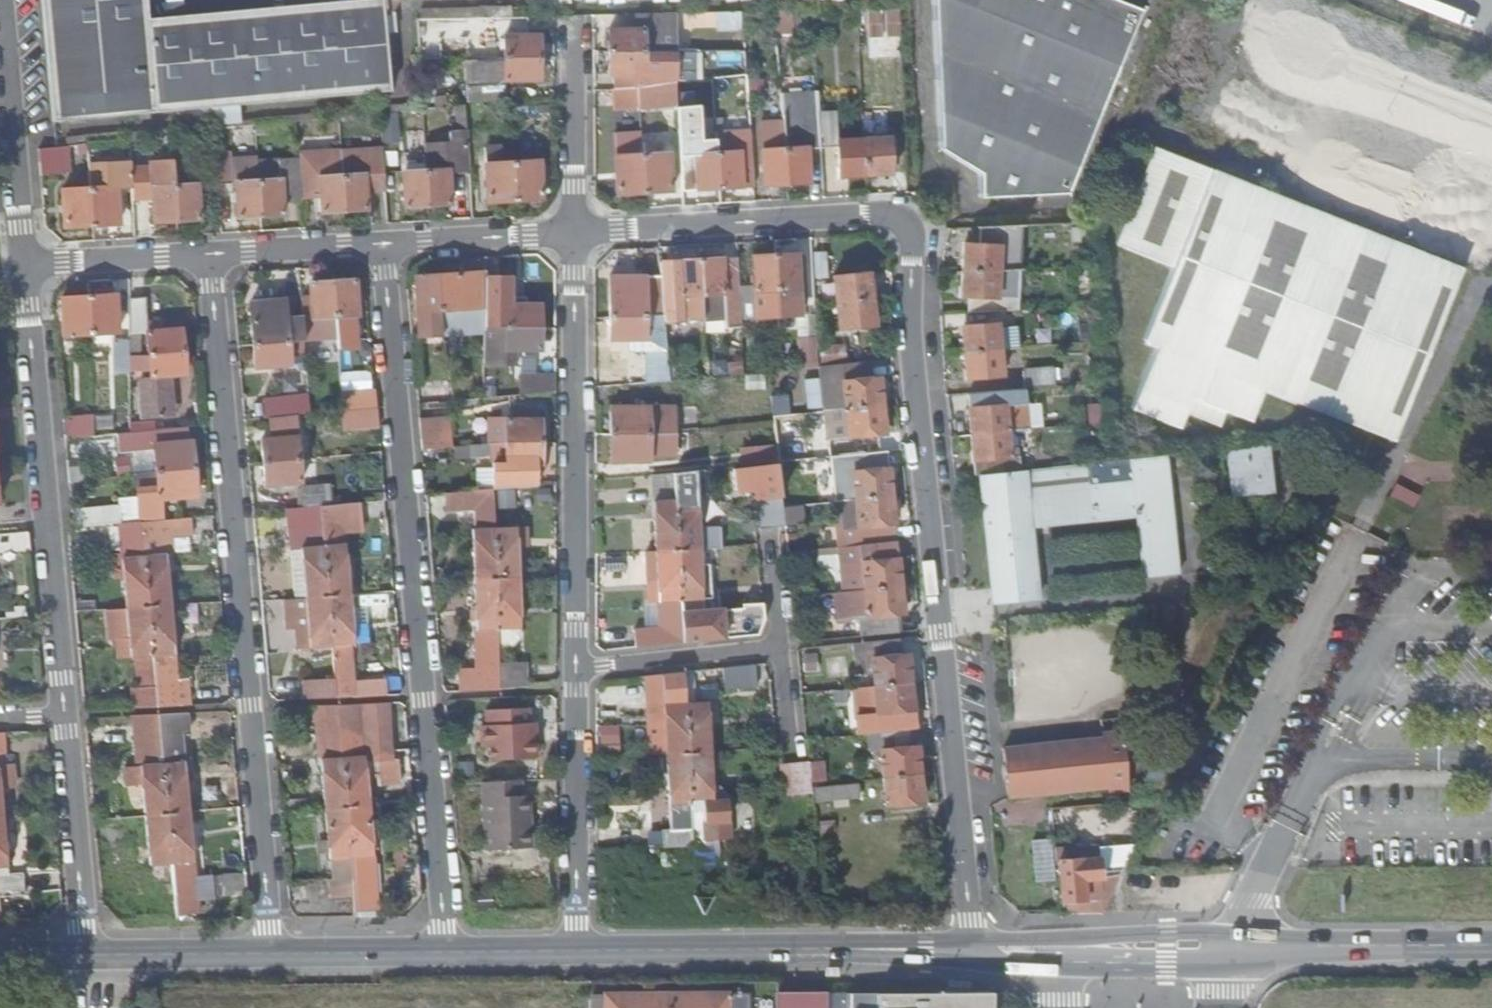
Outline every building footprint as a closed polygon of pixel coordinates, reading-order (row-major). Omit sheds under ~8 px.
[(61,119),(396,93),(389,1),(153,22),(151,0),(50,0),(61,119)] [(946,149),(985,172),(975,195),(1061,190),(1131,21),(1080,0),(936,0),(946,149)] [(1131,21),(1135,9),(1114,0),(1080,0),(1131,21)] [(611,52),(676,51),(675,15),(638,15),(639,30),(610,30),(611,52)] [(505,59),(541,58),(540,37),(504,38),(505,59)] [(484,60),(494,60),(493,50),(483,51),(484,60)] [(677,82),(676,51),(611,52),(611,77),(637,76),(637,87),(639,87),(677,82)] [(542,81),(541,58),(505,59),(494,60),(484,60),(485,103),(506,100),(505,83),(542,81)] [(614,107),(640,105),(639,87),(637,87),(613,89),(614,107)] [(722,188),(718,129),(709,129),(710,139),(698,140),(695,103),(678,104),(680,156),(698,155),(700,189),(722,188)] [(868,175),(866,139),(839,141),(837,111),(821,112),(823,148),(840,147),(841,168),(849,168),(850,176),(868,175)] [(809,149),(823,148),(821,112),(806,113),(809,149)] [(786,151),(785,137),(784,126),(783,123),(763,124),(768,186),(788,184),(786,151)] [(248,137),(258,136),(257,125),(247,126),(248,137)] [(257,125),(258,136),(267,135),(266,125),(257,125)] [(784,126),(785,137),(794,136),(793,125),(784,126)] [(449,167),(470,166),(468,128),(449,129),(450,144),(426,145),(428,170),(430,205),(451,203),(449,167)] [(722,188),(756,186),(752,137),(728,138),(727,128),(718,129),(722,188)] [(644,155),(643,146),(643,136),(642,133),(617,135),(621,194),(646,192),(644,155)] [(173,136),(174,145),(185,144),(185,135),(173,136)] [(643,136),(643,146),(651,146),(651,136),(643,136)] [(883,166),(893,165),(891,137),(866,139),(868,175),(884,174),(883,166)] [(41,147),(43,174),(82,171),(81,154),(91,153),(90,146),(80,147),(80,143),(41,147)] [(90,146),(91,153),(100,152),(99,145),(90,146)] [(1393,438),(1461,269),(1156,146),(1117,243),(1174,266),(1144,338),(1157,344),(1134,404),(1184,423),(1189,407),(1224,420),(1229,407),(1252,415),(1264,386),(1393,438)] [(366,187),(387,186),(384,147),(342,151),(345,210),(367,209),(366,187)] [(492,202),(517,200),(514,163),(503,164),(502,148),(488,149),(492,202)] [(809,149),(786,151),(788,184),(812,182),(809,149)] [(324,211),(345,210),(342,151),(300,154),(300,159),(302,197),(323,196),(324,211)] [(644,155),(646,192),(673,190),(671,153),(644,155)] [(239,215),(262,213),(259,161),(259,158),(233,159),(233,154),(217,155),(218,183),(237,182),(238,193),(232,193),(232,202),(238,202),(239,215)] [(284,198),(302,197),(300,159),(259,161),(262,213),(285,212),(284,198)] [(157,221),(179,219),(176,186),(175,161),(153,162),(157,221)] [(514,163),(517,200),(545,198),(542,161),(514,163)] [(93,187),(94,225),(121,223),(118,185),(134,184),(133,162),(91,164),(93,187)] [(883,166),(884,174),(894,173),(893,165),(883,166)] [(842,177),(850,176),(849,168),(841,168),(842,177)] [(406,206),(430,205),(428,170),(404,172),(406,206)] [(176,186),(179,219),(201,218),(199,184),(176,186)] [(68,226),(94,225),(93,187),(65,189),(68,226)] [(1019,266),(1020,266),(1019,224),(976,226),(977,242),(961,243),(963,269),(1019,266)] [(813,250),(815,276),(829,275),(827,249),(813,250)] [(484,327),(494,327),(494,317),(497,317),(498,255),(485,256),(485,272),(484,323),(484,327)] [(777,256),(779,317),(803,316),(800,255),(777,256)] [(757,318),(779,317),(777,256),(754,257),(754,262),(739,263),(740,302),(756,301),(757,318)] [(725,303),(740,302),(739,263),(724,263),(724,258),(702,259),(706,320),(726,319),(725,303)] [(683,321),(706,320),(702,259),(661,261),(663,276),(664,295),(682,295),(683,321)] [(1022,309),(1019,266),(963,269),(964,285),(973,285),(973,293),(974,312),(1022,309)] [(443,326),(484,323),(485,272),(440,275),(443,326)] [(839,301),(874,297),(872,273),(836,276),(839,301)] [(444,334),(443,326),(440,275),(416,276),(420,335),(444,334)] [(646,317),(666,315),(664,295),(663,276),(613,278),(612,317),(646,317)] [(337,316),(352,315),(359,314),(356,279),(335,280),(337,316)] [(338,326),(337,316),(335,280),(313,282),(314,298),(303,299),(304,313),(305,328),(338,326)] [(964,294),(973,293),(973,285),(964,285),(964,294)] [(90,295),(91,333),(118,331),(115,293),(90,295)] [(65,334),(91,333),(90,295),(63,296),(65,334)] [(151,353),(185,350),(183,329),(165,330),(164,318),(148,319),(146,297),(128,298),(128,332),(149,331),(151,353)] [(874,297),(839,301),(841,328),(876,324),(874,297)] [(306,341),(305,328),(304,313),(287,314),(286,301),(251,303),(254,345),(289,342),(306,341)] [(506,327),(542,328),(542,304),(507,303),(506,327)] [(338,326),(338,332),(353,331),(352,315),(337,316),(338,326)] [(671,380),(666,315),(646,317),(612,317),(612,339),(632,339),(633,353),(656,351),(658,369),(628,372),(629,384),(671,380)] [(964,351),(999,349),(997,323),(970,325),(971,334),(963,335),(964,351)] [(962,326),(963,335),(971,334),(970,325),(962,326)] [(542,349),(542,328),(506,327),(494,327),(484,327),(484,363),(517,363),(517,349),(542,349)] [(822,337),(824,360),(846,358),(845,343),(838,343),(837,335),(822,337)] [(129,372),(129,354),(128,345),(128,338),(111,339),(113,373),(129,372)] [(821,366),(819,339),(801,341),(802,368),(821,366)] [(289,342),(254,345),(256,367),(290,365),(289,342)] [(129,354),(139,353),(138,345),(128,345),(129,354)] [(1001,373),(999,349),(964,351),(966,369),(974,368),(974,376),(1001,373)] [(151,353),(152,370),(153,375),(143,376),(143,414),(172,413),(170,374),(186,373),(185,350),(151,353)] [(129,372),(152,370),(151,353),(139,353),(129,354),(129,372)] [(846,409),(883,405),(880,378),(872,379),(869,361),(832,365),(834,383),(843,382),(846,409)] [(1054,363),(1023,366),(1025,384),(1056,381),(1054,363)] [(966,377),(974,376),(974,368),(966,369),(966,377)] [(522,394),(556,392),(556,373),(522,373),(522,394)] [(375,405),(379,405),(377,388),(343,391),(344,408),(375,405)] [(1023,388),(975,392),(977,407),(968,408),(971,434),(1005,431),(1026,430),(1023,388)] [(967,392),(968,408),(977,407),(975,392),(967,392)] [(296,413),(311,412),(310,395),(265,399),(266,417),(271,416),(296,413)] [(344,408),(338,409),(341,432),(378,427),(375,405),(344,408)] [(841,456),(881,452),(879,433),(885,433),(883,405),(846,409),(825,411),(828,439),(839,437),(841,456)] [(649,435),(675,432),(675,407),(612,407),(612,433),(649,435)] [(506,441),(541,442),(541,418),(538,418),(538,409),(511,409),(511,418),(506,418),(506,441)] [(264,462),(299,459),(296,413),(271,416),(273,438),(261,439),(264,462)] [(66,438),(94,435),(93,415),(64,417),(66,438)] [(423,448),(454,446),(451,417),(421,421),(423,448)] [(157,471),(194,468),(191,441),(186,441),(185,425),(128,431),(116,432),(118,453),(155,450),(157,471)] [(981,475),(1023,470),(1021,454),(1008,455),(1005,431),(971,434),(973,451),(980,451),(981,458),(974,459),(976,476),(981,475)] [(677,435),(649,435),(612,433),(611,460),(648,460),(649,453),(677,453),(677,435)] [(541,462),(541,442),(506,441),(506,461),(493,461),(492,488),(535,484),(535,462),(541,462)] [(492,442),(468,444),(470,458),(493,456),(492,442)] [(1272,445),(1229,449),(1234,496),(1277,492),(1272,445)] [(747,466),(775,463),(774,446),(746,449),(747,466)] [(840,501),(891,495),(888,472),(887,472),(885,451),(881,452),(841,456),(833,457),(838,502),(840,501)] [(973,451),(974,459),(981,458),(980,451),(973,451)] [(1091,485),(1094,519),(1136,515),(1143,579),(1181,575),(1168,455),(1131,459),(1134,481),(1091,485)] [(299,459),(264,462),(266,484),(301,481),(299,459)] [(783,509),(779,463),(775,463),(747,466),(738,467),(742,491),(756,489),(762,529),(772,528),(785,526),(783,509)] [(1023,470),(981,475),(995,604),(1040,599),(1032,525),(1027,485),(1090,478),(1088,464),(1023,470)] [(141,520),(161,518),(159,496),(196,493),(194,468),(157,471),(148,472),(135,474),(137,495),(139,520),(141,520)] [(698,471),(700,517),(710,517),(708,470),(698,471)] [(679,550),(722,546),(721,526),(700,527),(700,517),(698,471),(674,473),(679,550)] [(656,551),(679,550),(674,473),(652,475),(656,551)] [(1032,525),(1094,519),(1091,485),(1090,478),(1027,485),(1032,525)] [(320,504),(331,503),(329,484),(303,487),(305,505),(320,504)] [(475,579),(497,578),(494,529),(492,488),(449,493),(449,509),(476,508),(477,528),(472,528),(475,579)] [(515,491),(495,492),(495,507),(516,506),(515,491)] [(121,522),(139,520),(137,495),(119,497),(119,505),(121,522)] [(837,547),(896,540),(891,495),(840,501),(842,516),(834,517),(837,547)] [(329,594),(351,592),(344,521),(363,520),(361,500),(331,503),(320,504),(329,594)] [(306,596),(329,594),(320,504),(305,505),(287,507),(290,548),(301,546),(306,596)] [(119,522),(121,522),(119,505),(72,509),(73,526),(119,522)] [(150,604),(170,602),(165,554),(170,553),(168,536),(191,534),(189,515),(161,518),(141,520),(150,604)] [(127,606),(150,604),(141,520),(139,520),(121,522),(119,522),(123,561),(115,562),(116,577),(124,576),(127,606)] [(518,577),(517,545),(517,533),(517,528),(494,529),(497,578),(518,577)] [(32,547),(30,529),(25,530),(0,532),(0,549),(32,547)] [(864,590),(901,586),(896,540),(837,547),(838,553),(840,566),(850,565),(852,582),(863,580),(864,590)] [(295,597),(306,596),(301,546),(290,548),(295,597)] [(722,546),(679,550),(684,642),(706,640),(705,623),(701,550),(722,549),(722,546)] [(675,643),(684,642),(679,550),(656,551),(658,582),(647,582),(648,603),(659,603),(660,629),(640,630),(641,646),(675,643)] [(497,578),(499,627),(520,627),(518,577),(497,578)] [(463,690),(501,688),(500,667),(499,627),(497,578),(475,579),(479,668),(461,669),(463,690)] [(859,638),(900,633),(898,614),(903,614),(901,586),(864,590),(833,594),(836,622),(857,619),(859,638)] [(333,641),(337,676),(339,697),(380,695),(379,675),(354,677),(352,645),(355,645),(351,592),(329,594),(333,641)] [(310,643),(333,641),(329,594),(306,596),(310,643)] [(170,602),(150,604),(158,706),(191,705),(189,677),(178,677),(170,602)] [(716,622),(717,639),(754,635),(766,622),(763,602),(743,604),(744,619),(716,622)] [(132,707),(158,706),(150,604),(127,606),(107,608),(108,638),(117,638),(118,657),(135,657),(137,686),(131,686),(132,707)] [(368,608),(356,608),(357,639),(369,638),(368,608)] [(706,640),(717,639),(716,622),(705,623),(706,640)] [(876,685),(911,682),(908,655),(901,655),(900,642),(871,645),(876,685)] [(745,666),(722,668),(724,690),(757,687),(754,665),(745,666)] [(526,667),(500,667),(501,688),(527,687),(526,667)] [(668,753),(690,752),(687,705),(685,678),(685,672),(670,673),(671,678),(651,679),(652,697),(662,697),(663,704),(653,704),(654,723),(666,723),(668,753)] [(307,699),(339,697),(337,676),(306,678),(307,699)] [(687,705),(694,704),(693,677),(685,678),(687,705)] [(917,729),(911,682),(876,685),(879,713),(860,715),(862,734),(870,733),(910,729),(917,729)] [(349,808),(370,806),(367,778),(378,777),(379,786),(401,784),(399,758),(392,759),(387,703),(339,705),(349,808)] [(690,752),(712,751),(710,704),(694,704),(687,705),(690,752)] [(325,810),(349,808),(339,705),(316,706),(325,810)] [(537,758),(536,741),(529,741),(528,724),(528,708),(487,711),(488,726),(480,727),(481,748),(489,747),(489,760),(537,758)] [(167,813),(188,812),(182,733),(189,732),(187,713),(157,714),(167,813)] [(145,815),(167,813),(157,714),(134,716),(137,754),(140,754),(141,765),(126,766),(128,786),(143,785),(145,815)] [(885,778),(922,774),(919,746),(911,746),(910,729),(870,733),(872,750),(881,749),(885,778)] [(1110,793),(1130,791),(1124,731),(1104,733),(1104,738),(1005,749),(1007,764),(1003,765),(1005,781),(1009,781),(1011,799),(1109,790),(1110,793)] [(3,816),(1,787),(13,785),(11,763),(4,763),(2,733),(0,733),(0,816),(3,816)] [(713,785),(712,751),(690,752),(692,801),(703,800),(705,839),(730,837),(728,793),(719,785),(713,785)] [(694,840),(692,801),(690,752),(668,753),(673,830),(666,831),(667,843),(694,840)] [(812,784),(810,764),(796,765),(783,767),(786,792),(783,792),(783,798),(813,794),(812,784)] [(922,774),(885,778),(889,806),(924,802),(922,774)] [(520,782),(484,783),(487,851),(528,850),(528,829),(531,830),(530,797),(521,797),(520,782)] [(1111,804),(1131,801),(1130,791),(1110,793),(1111,804)] [(694,840),(705,839),(703,800),(692,801),(694,840)] [(370,806),(349,808),(357,894),(358,909),(376,907),(371,855),(374,855),(370,806)] [(330,896),(357,894),(349,808),(325,810),(329,859),(334,859),(336,877),(329,879),(330,896)] [(188,812),(167,813),(171,861),(176,914),(196,914),(188,812)] [(149,863),(171,861),(167,813),(145,815),(149,863)] [(0,816),(0,914),(3,914),(1,895),(25,893),(23,870),(8,872),(3,816),(0,816)] [(1103,856),(1082,858),(1074,859),(1074,853),(1065,854),(1065,860),(1058,860),(1062,900),(1101,897),(1106,889),(1103,856)] [(989,991),(845,992),(845,1007),(989,1007),(989,991)] [(774,993),(774,1007),(823,1007),(823,992),(774,993)] [(602,995),(602,1007),(747,1007),(747,994),(602,995)]
